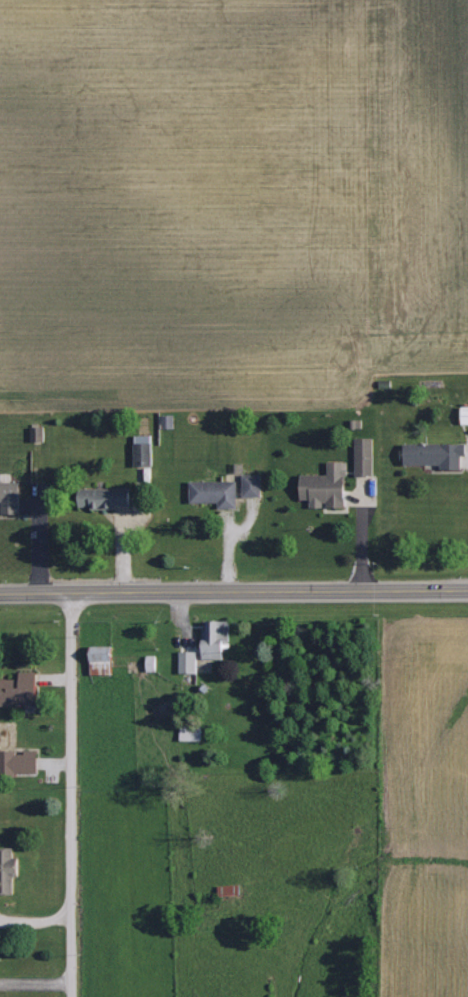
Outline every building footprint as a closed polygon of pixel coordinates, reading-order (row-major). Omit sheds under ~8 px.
[(162,427),(174,427),(174,415),(162,414),(162,427)] [(44,427),(31,427),(31,440),(45,440),(44,427)] [(135,465),(152,465),(152,435),(136,435),(135,465)] [(375,438),(356,438),(355,475),(375,475),(375,438)] [(443,464),(443,470),(463,470),(463,455),(467,454),(467,442),(405,443),(405,464),(443,464)] [(302,474),(302,499),(311,499),(311,507),(325,507),(347,507),(347,461),(328,461),(328,474),(302,474)] [(244,496),(263,496),(262,473),(243,474),(244,496)] [(238,507),(238,480),(191,481),(191,502),(220,501),(220,507),(238,507)] [(0,482),(0,502),(2,502),(2,513),(21,513),(22,482),(0,482)] [(133,488),(81,487),(81,506),(132,508),(133,488)] [(225,659),(226,640),(230,640),(231,620),(205,620),(204,658),(225,659)] [(92,674),(114,674),(114,646),(92,645),(92,674)] [(180,672),(197,673),(198,651),(180,651),(180,672)] [(148,671),(157,671),(157,655),(147,655),(148,671)] [(21,671),(21,679),(0,679),(0,705),(38,705),(38,671),(21,671)] [(202,740),(202,725),(181,726),(181,740),(202,740)] [(38,774),(38,749),(24,750),(24,751),(0,751),(0,774),(38,774)] [(14,893),(14,873),(16,874),(17,848),(0,847),(0,893),(14,893)]
